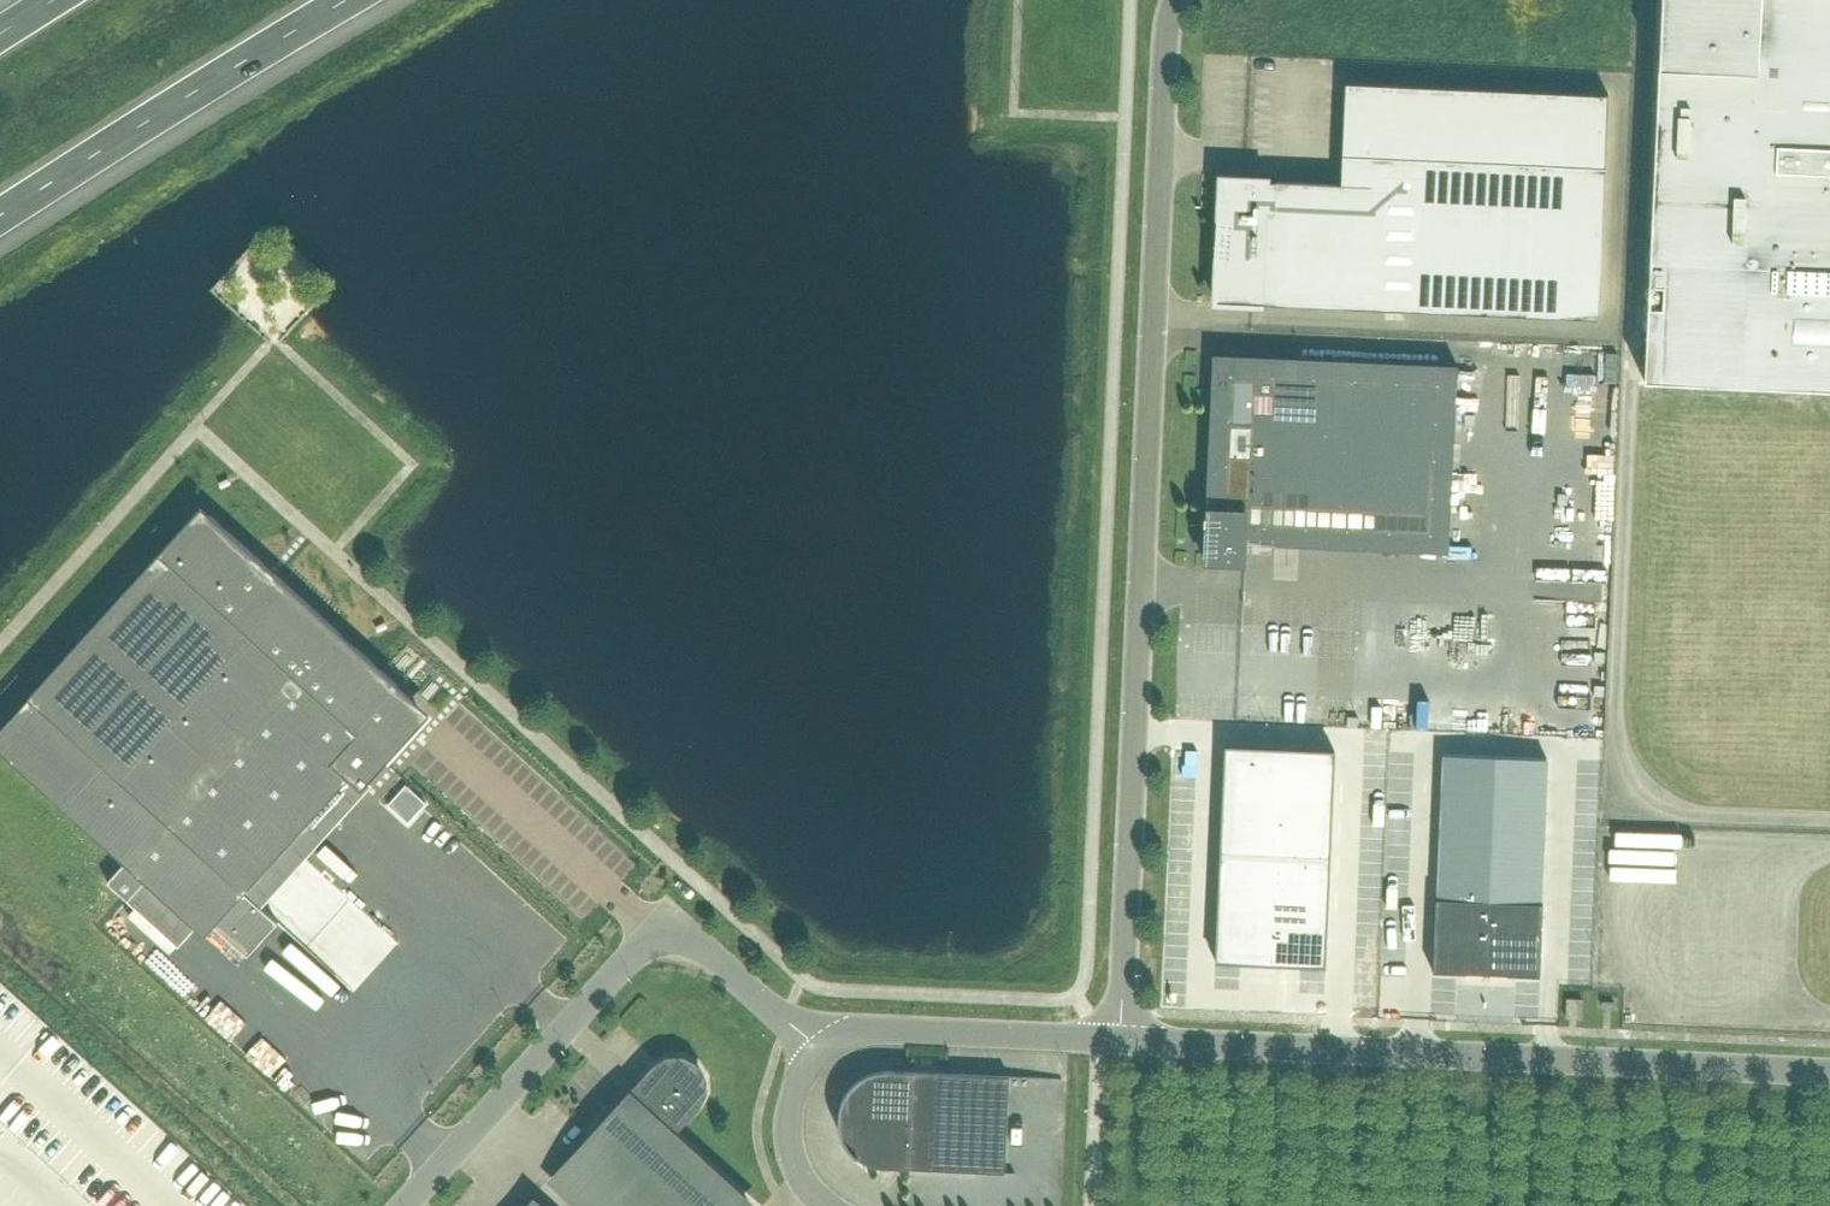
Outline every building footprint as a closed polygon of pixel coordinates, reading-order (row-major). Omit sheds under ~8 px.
[(1643,380),(1829,389),(1829,0),(1661,0),(1643,380)] [(1342,157),(1341,184),(1222,179),(1216,302),(1527,316),(1598,319),(1608,95),(1345,83),(1342,157)] [(1457,365),(1213,354),(1212,359),(1215,359),(1206,563),(1243,564),(1245,530),(1447,539),(1454,370),(1457,370),(1457,365)] [(0,729),(0,753),(126,867),(109,886),(120,897),(129,905),(147,886),(207,940),(216,930),(250,960),(280,928),(246,897),(347,787),(360,799),(388,767),(385,764),(399,750),(388,740),(413,713),(390,692),(395,686),(371,664),(207,515),(52,686),(45,679),(0,729)] [(1334,750),(1225,745),(1215,961),(1325,966),(1334,750)] [(1541,905),(1540,904),(1546,761),(1444,756),(1437,900),(1435,900),(1432,972),(1538,977),(1541,905)] [(1581,1018),(1582,999),(1566,998),(1565,1017),(1581,1018)] [(589,1205),(746,1205),(669,1137),(698,1104),(705,1092),(704,1076),(696,1064),(683,1057),(667,1058),(660,1063),(655,1065),(613,1112),(591,1136),(555,1176),(589,1205)] [(878,1166),(882,1167),(1004,1173),(1009,1076),(888,1070),(884,1071),(879,1071),(875,1072),(871,1073),(867,1074),(863,1076),(860,1079),(856,1081),(853,1084),(850,1087),(847,1090),(845,1094),(843,1098),(841,1102),(840,1106),(839,1110),(838,1114),(838,1118),(838,1123),(839,1127),(840,1131),(841,1135),(842,1139),(844,1143),(847,1146),(849,1150),(852,1153),(855,1156),(859,1158),(862,1161),(866,1163),(870,1164),(874,1166),(878,1166)]
